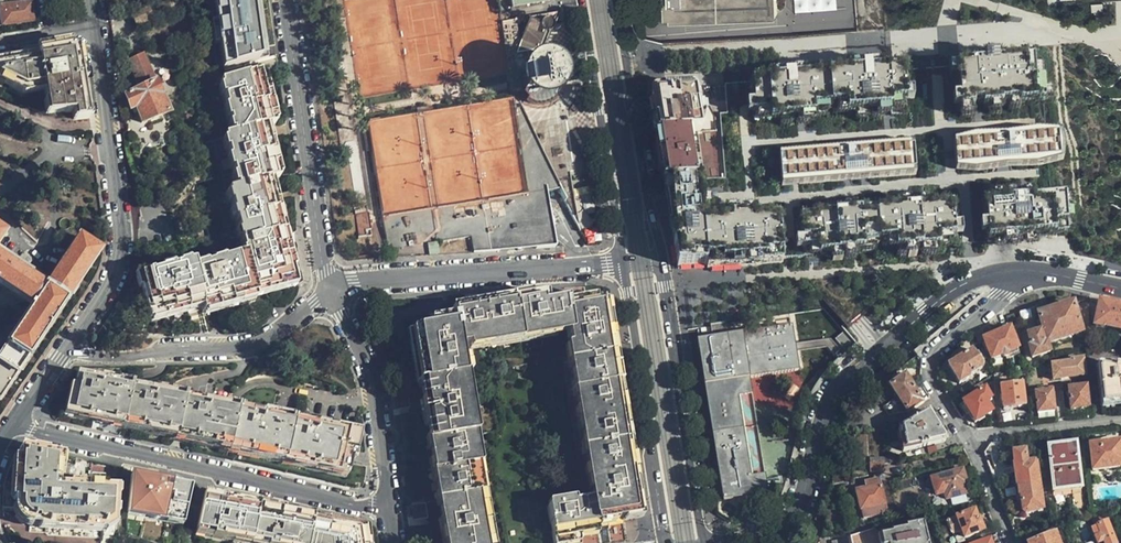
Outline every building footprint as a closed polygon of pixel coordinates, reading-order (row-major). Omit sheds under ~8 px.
[(222,62),(262,51),(258,20),(256,0),(216,0),(222,62)] [(663,18),(776,15),(776,0),(662,0),(663,18)] [(798,11),(842,8),(841,1),(854,0),(797,0),(798,11)] [(147,8),(131,16),(136,28),(142,25),(158,17),(152,1),(146,4),(147,8)] [(1092,1),(1092,10),(1095,10),(1105,9),(1104,1),(1092,1)] [(30,5),(0,9),(0,15),(1,26),(12,25),(15,27),(17,27),(19,26),(21,25),(21,23),(32,21),(30,5)] [(517,19),(501,22),(509,69),(522,67),(527,98),(532,102),(538,104),(546,105),(550,105),(556,101),(562,96),(564,89),(565,82),(565,77),(564,73),(561,69),(556,64),(549,61),(541,58),(558,13),(530,17),(523,37),(519,37),(517,19)] [(2,85),(19,92),(43,89),(46,114),(72,110),(74,120),(88,118),(80,72),(76,48),(70,42),(35,49),(35,52),(0,58),(0,84),(2,85)] [(139,90),(125,96),(125,100),(130,110),(135,109),(139,117),(142,124),(168,112),(158,89),(142,56),(127,63),(139,90)] [(971,68),(955,70),(958,114),(959,114),(971,113),(970,109),(980,108),(980,112),(988,111),(997,111),(999,111),(999,109),(1007,108),(1017,107),(1017,109),(1042,107),(1041,96),(1040,84),(1033,85),(1031,64),(1015,65),(1005,66),(995,67),(995,61),(980,62),(980,68),(971,68)] [(1033,85),(1040,84),(1039,63),(1031,64),(1033,85)] [(508,79),(507,64),(359,74),(360,89),(508,79)] [(948,81),(956,81),(955,70),(947,71),(948,81)] [(905,118),(902,73),(878,75),(868,76),(868,71),(859,72),(860,77),(850,77),(792,81),(792,78),(782,79),(782,82),(774,83),(750,84),(753,123),(778,121),(802,120),(855,116),(879,114),(889,114),(889,119),(905,118)] [(276,218),(266,183),(278,179),(271,154),(264,127),(275,124),(261,72),(219,85),(232,136),(220,139),(235,191),(223,195),(226,205),(240,259),(189,273),(187,268),(165,274),(134,283),(135,286),(137,285),(147,324),(190,313),(199,310),(200,316),(216,312),(226,309),(252,302),(251,296),(265,292),(294,284),(286,256),(276,218)] [(357,139),(347,81),(342,82),(333,84),(333,85),(343,142),(357,139)] [(714,131),(714,117),(709,106),(704,100),(689,89),(662,90),(663,95),(654,104),(651,103),(653,116),(655,135),(714,131)] [(1049,95),(1041,96),(1042,107),(1049,107),(1049,95)] [(471,238),(473,254),(555,247),(547,198),(546,194),(560,192),(564,200),(572,198),(568,172),(552,175),(520,108),(514,109),(512,101),(467,108),(422,115),(416,115),(371,122),(386,215),(390,249),(471,238)] [(971,120),(971,113),(959,114),(960,121),(971,120)] [(879,121),(879,114),(855,116),(855,123),(879,121)] [(803,126),(802,120),(778,121),(779,128),(803,126)] [(716,162),(714,131),(655,135),(659,158),(663,182),(700,179),(717,178),(716,162)] [(1062,152),(1059,139),(1037,135),(1002,142),(966,142),(951,146),(953,173),(975,174),(1006,168),(1037,169),(1060,166),(1062,152)] [(910,146),(778,155),(780,186),(912,178),(910,146)] [(674,252),(676,268),(706,265),(706,269),(781,263),(778,219),(762,220),(762,215),(725,218),(726,223),(718,224),(704,225),(700,179),(663,182),(667,212),(674,252)] [(981,187),(986,242),(1065,235),(1062,198),(1023,201),(1022,184),(981,187)] [(587,194),(576,195),(580,227),(590,226),(587,194)] [(374,235),(368,204),(356,206),(361,237),(374,235)] [(823,217),(799,219),(802,250),(817,249),(818,256),(831,255),(852,253),(896,250),(896,252),(936,248),(939,248),(939,246),(954,245),(951,206),(927,208),(917,209),(909,209),(900,210),(851,214),(841,215),(833,216),(823,217)] [(937,255),(936,248),(896,252),(896,259),(937,255)] [(802,250),(803,258),(818,256),(817,249),(802,250)] [(27,319),(0,357),(0,381),(9,387),(94,267),(74,253),(43,296),(0,265),(0,299),(27,319)] [(852,253),(831,255),(831,262),(852,260),(852,253)] [(572,333),(594,499),(579,501),(555,503),(560,542),(569,542),(602,537),(601,526),(648,520),(610,301),(574,308),(573,297),(549,302),(548,296),(489,305),(450,311),(451,318),(449,319),(449,325),(415,330),(421,372),(423,384),(420,385),(445,542),(498,542),(483,466),(487,465),(472,372),(467,343),(473,343),(474,351),(572,333)] [(1088,318),(1088,300),(1060,308),(1037,314),(1044,340),(1045,342),(1079,331),(1077,321),(1088,318)] [(1088,300),(1088,318),(1094,319),(1093,325),(1103,327),(1103,329),(1120,333),(1120,331),(1120,307),(1114,305),(1088,300)] [(1016,320),(1015,313),(1006,316),(1008,322),(1016,320)] [(796,371),(794,353),(792,345),(789,327),(725,338),(723,324),(708,327),(710,339),(696,342),(716,461),(722,501),(737,499),(765,495),(753,419),(746,379),(796,371)] [(975,339),(983,353),(987,351),(990,359),(1000,355),(1002,358),(1005,358),(1007,356),(1007,353),(1017,349),(1007,324),(993,329),(979,334),(975,339)] [(1045,342),(1044,340),(1042,341),(1039,331),(1035,332),(1033,328),(1029,329),(1026,330),(1027,334),(1026,335),(1029,345),(1028,346),(1031,356),(1047,351),(1045,342)] [(854,343),(843,331),(835,339),(845,351),(854,343)] [(792,345),(794,353),(826,348),(836,360),(843,354),(830,339),(792,345)] [(1086,345),(1086,351),(1087,364),(1096,365),(1101,405),(1120,403),(1120,351),(1086,345)] [(967,377),(980,368),(981,364),(976,357),(975,358),(971,351),(947,366),(953,376),(958,384),(968,378),(967,377)] [(1083,375),(1081,359),(1069,361),(1069,362),(1050,365),(1052,379),(1067,377),(1083,375)] [(227,447),(236,409),(165,394),(143,389),(129,386),(76,374),(67,411),(227,447)] [(898,399),(912,390),(909,384),(903,377),(889,388),(898,399)] [(999,388),(994,388),(995,398),(1000,398),(1002,408),(1013,407),(1023,406),(1020,382),(999,385),(999,388)] [(1087,407),(1085,387),(1068,389),(1069,409),(1078,408),(1087,407)] [(984,402),(989,398),(984,389),(962,403),(969,413),(974,421),(990,411),(984,402)] [(912,390),(898,399),(906,413),(921,403),(912,390)] [(1053,411),(1051,390),(1034,392),(1036,413),(1045,412),(1053,411)] [(273,418),(236,409),(227,447),(347,474),(355,436),(273,418)] [(226,451),(227,447),(67,411),(66,415),(226,451)] [(946,442),(946,439),(936,423),(929,412),(916,421),(900,431),(905,441),(904,441),(909,452),(946,442)] [(1119,442),(1104,444),(1087,445),(1090,469),(1120,466),(1120,463),(1119,442)] [(1003,454),(990,444),(984,453),(997,462),(1003,454)] [(1077,479),(1073,445),(1060,447),(1047,449),(1051,489),(1059,489),(1059,492),(1070,490),(1070,488),(1078,487),(1077,479)] [(58,485),(59,455),(21,447),(18,450),(18,458),(15,458),(13,499),(15,500),(15,507),(15,516),(17,520),(20,522),(26,524),(38,525),(39,529),(103,531),(104,526),(114,526),(116,490),(58,485)] [(347,474),(227,447),(226,451),(346,478),(347,474)] [(1015,487),(1039,483),(1036,466),(1034,464),(1026,465),(1024,452),(1012,455),(1014,466),(1013,467),(1014,476),(1015,487)] [(882,466),(885,465),(884,457),(866,461),(868,474),(882,472),(882,466)] [(965,469),(922,476),(927,503),(969,497),(965,469)] [(161,478),(131,471),(130,475),(160,482),(161,478)] [(160,482),(130,475),(130,510),(182,522),(188,495),(190,489),(173,485),(174,481),(161,478),(160,482)] [(893,511),(887,481),(874,484),(874,488),(864,491),(870,519),(884,515),(885,514),(893,511)] [(1039,483),(1015,487),(1017,496),(1019,496),(1021,504),(1022,511),(1026,515),(1036,513),(1036,511),(1043,510),(1039,483)] [(1012,490),(997,492),(1001,501),(1013,498),(1012,490)] [(204,492),(196,530),(259,542),(367,542),(365,526),(340,521),(326,518),(293,511),(279,508),(221,496),(204,492)] [(410,525),(429,523),(427,502),(407,505),(410,525)] [(182,522),(130,510),(130,517),(181,528),(182,522)] [(983,533),(975,513),(972,514),(969,514),(961,517),(962,518),(948,523),(953,536),(962,533),(964,540),(983,533)] [(1105,522),(1091,528),(1097,542),(1102,542),(1103,542),(1114,542),(1105,522)] [(931,536),(927,537),(924,524),(907,527),(907,530),(892,532),(893,535),(882,537),(883,542),(932,542),(931,536)] [(875,529),(868,531),(871,542),(878,542),(875,529)] [(196,530),(195,534),(238,542),(259,542),(196,530)] [(1055,533),(1030,542),(1059,542),(1055,533)]
